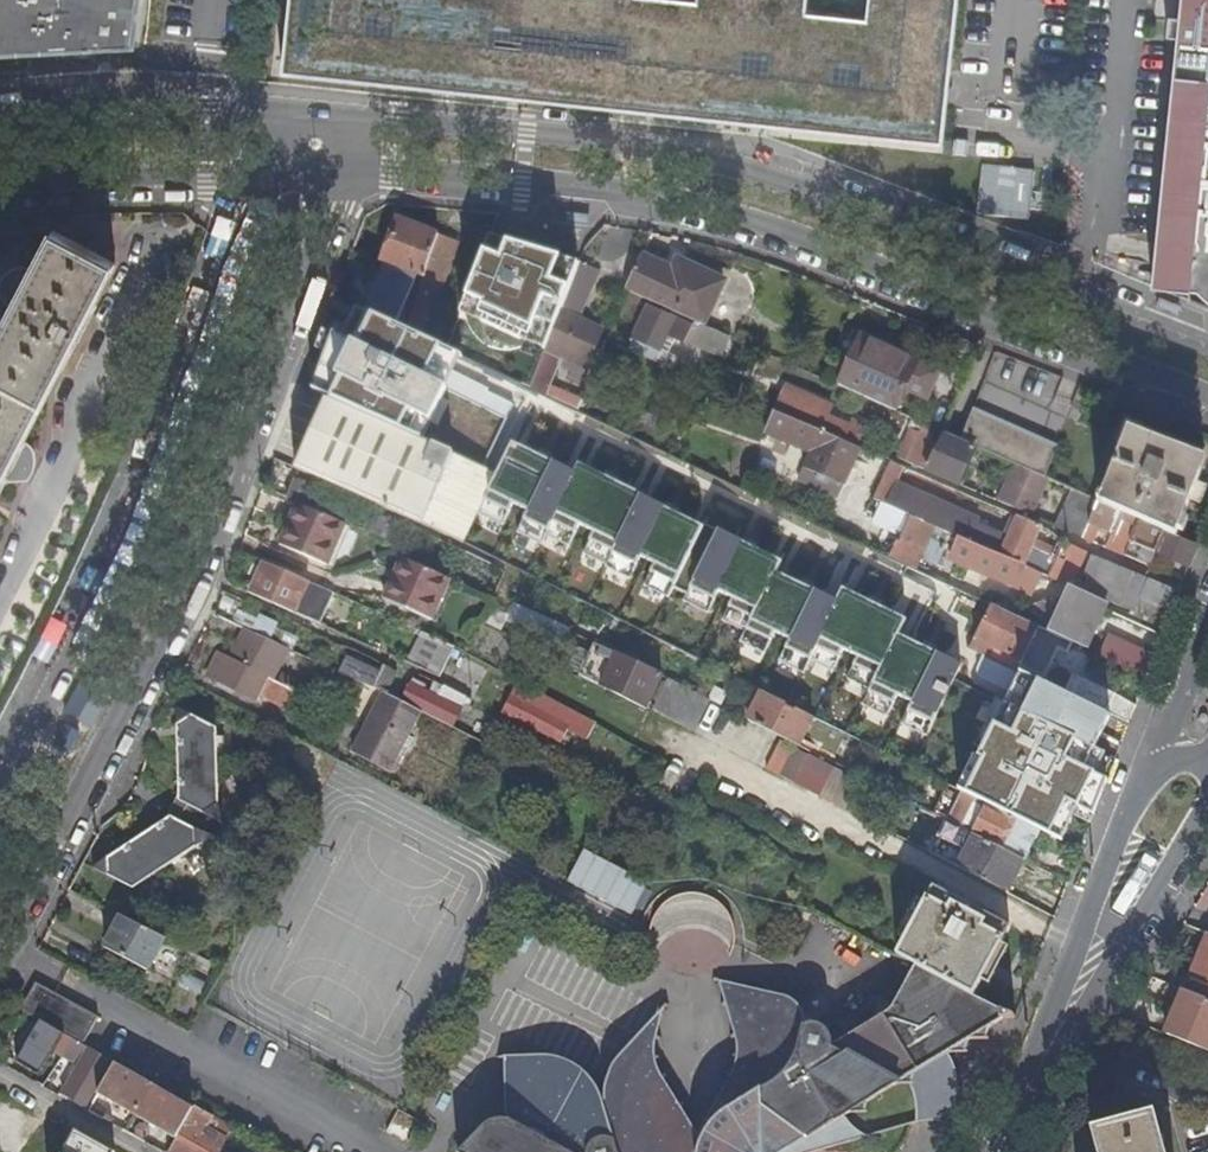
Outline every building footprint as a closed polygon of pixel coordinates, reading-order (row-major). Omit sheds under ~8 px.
[(45,47),(46,41),(89,46),(90,37),(132,41),(136,0),(0,0),(0,47),(45,47)] [(280,71),(941,144),(957,0),(288,0),(280,71)] [(1179,16),(1169,15),(1167,35),(1177,36),(1152,285),(1190,290),(1189,299),(1207,307),(1207,0),(1181,0),(1179,16)] [(383,263),(423,277),(438,237),(439,235),(398,220),(383,263)] [(10,510),(41,451),(23,441),(116,262),(53,230),(33,270),(15,260),(0,289),(0,328),(2,329),(0,333),(0,504),(10,510)] [(434,294),(438,295),(457,244),(438,237),(423,277),(406,330),(420,337),(428,311),(434,294)] [(673,270),(643,257),(626,290),(702,325),(723,282),(678,262),(673,270)] [(580,262),(531,388),(546,396),(550,388),(559,367),(581,377),(602,331),(578,320),(600,271),(580,262)] [(395,325),(418,277),(384,264),(364,311),(395,325)] [(428,311),(439,314),(445,297),(438,295),(434,294),(428,311)] [(673,369),(678,357),(667,353),(673,339),(683,343),(684,342),(719,356),(727,338),(693,322),(691,326),(670,316),(669,317),(648,308),(628,350),(673,369)] [(439,314),(428,311),(420,337),(432,343),(442,315),(439,314)] [(863,330),(860,336),(916,361),(919,355),(863,330)] [(860,336),(837,386),(858,395),(894,412),(904,390),(925,399),(938,371),(916,361),(860,336)] [(822,431),(821,433),(855,447),(864,426),(851,420),(848,428),(827,419),(832,407),(785,387),(774,412),(822,431)] [(550,388),(546,396),(574,409),(578,401),(550,388)] [(326,396),(296,468),(394,511),(464,543),(496,474),(401,430),(343,404),(326,396)] [(973,410),(969,419),(1055,455),(1057,450),(973,410)] [(844,486),(861,449),(855,447),(821,433),(774,412),(765,434),(810,454),(804,469),(820,475),(815,487),(835,496),(841,485),(844,486)] [(1045,478),(1055,455),(969,419),(960,440),(1011,463),(1014,464),(1045,478)] [(906,462),(923,424),(913,420),(896,458),(906,462)] [(958,484),(975,449),(958,443),(960,440),(923,424),(906,462),(958,484)] [(1130,432),(1121,455),(1195,487),(1200,476),(1199,460),(1130,432)] [(1186,510),(1195,487),(1121,455),(1112,479),(1186,510)] [(1035,540),(1040,526),(1018,517),(1008,540),(976,526),(979,518),(899,482),(905,468),(890,462),(875,500),(911,516),(939,529),(960,538),(1042,575),(1048,578),(1055,561),(1051,559),(1055,550),(1035,540)] [(1032,516),(1047,479),(1045,478),(1014,464),(998,501),(1032,516)] [(1100,495),(1097,501),(1099,502),(1140,520),(1175,536),(1186,510),(1112,479),(1105,497),(1100,495)] [(1055,526),(1083,538),(1090,524),(1099,502),(1097,501),(1071,489),(1055,526)] [(280,542),(310,557),(330,516),(298,502),(280,542)] [(1090,524),(1083,538),(1095,543),(1101,529),(1113,534),(1106,548),(1124,555),(1140,520),(1099,502),(1090,524)] [(326,564),(345,524),(330,516),(310,557),(326,564)] [(936,535),(939,529),(911,516),(892,559),(909,567),(915,570),(920,558),(934,564),(940,550),(927,545),(930,539),(934,540),(936,535)] [(1140,520),(1124,555),(1146,565),(1152,552),(1188,569),(1198,546),(1175,536),(1140,520)] [(960,538),(939,529),(936,535),(958,545),(960,538)] [(960,538),(958,545),(953,556),(1034,592),(1042,575),(960,538)] [(1087,552),(1064,541),(1055,561),(1048,578),(1068,587),(1076,590),(1077,587),(1094,595),(1161,625),(1176,589),(1097,554),(1088,574),(1094,577),(1089,586),(1075,579),(1087,552)] [(433,568),(387,547),(368,587),(414,609),(433,568)] [(314,621),(327,590),(300,578),(258,559),(243,590),(314,621)] [(1094,605),(1066,592),(1048,631),(1072,642),(1075,643),(1094,605)] [(1067,653),(1072,642),(1048,631),(992,605),(980,628),(977,635),(970,648),(979,653),(986,639),(995,643),(993,646),(1021,660),(1019,663),(1045,676),(1057,649),(1067,653)] [(526,627),(495,612),(489,623),(520,639),(526,627)] [(242,614),(237,625),(246,629),(252,618),(242,614)] [(252,618),(246,629),(283,646),(290,649),(295,639),(252,618)] [(274,680),(290,649),(283,646),(246,629),(231,658),(274,680)] [(423,633),(406,669),(434,682),(437,684),(456,648),(423,633)] [(607,678),(617,654),(606,649),(595,673),(607,678)] [(1138,651),(1130,669),(1148,677),(1155,657),(1138,651)] [(647,708),(662,676),(617,654),(607,678),(603,686),(647,708)] [(294,713),(303,695),(274,680),(231,658),(225,655),(212,679),(257,704),(261,696),(294,713)] [(1060,692),(1038,681),(985,656),(971,687),(1000,701),(957,790),(1038,831),(1062,844),(1079,807),(1096,815),(1117,758),(1096,747),(1113,717),(1105,714),(1060,692)] [(384,667),(373,688),(382,692),(387,694),(398,673),(384,667)] [(1071,673),(1062,693),(1105,714),(1114,693),(1071,673)] [(710,702),(667,680),(652,710),(695,731),(710,702)] [(469,706),(472,701),(456,693),(437,684),(434,682),(429,693),(413,684),(405,700),(453,724),(464,703),(469,706)] [(590,731),(595,722),(578,712),(521,682),(505,713),(563,742),(573,722),(590,731)] [(799,745),(813,717),(763,691),(748,719),(799,745)] [(382,692),(365,726),(405,747),(423,712),(387,694),(382,692)] [(178,708),(180,801),(188,805),(180,820),(171,816),(94,867),(133,887),(217,840),(210,836),(218,820),(226,825),(217,727),(178,708)] [(392,772),(405,747),(365,726),(351,752),(392,772)] [(766,768),(822,797),(867,819),(876,803),(856,794),(862,781),(780,740),(766,768)] [(973,835),(1024,860),(1038,831),(996,810),(957,790),(948,785),(943,796),(945,820),(956,826),(973,835)] [(937,837),(947,842),(956,826),(945,820),(937,837)] [(956,826),(947,842),(967,852),(959,867),(1008,893),(1024,860),(973,835),(956,826)] [(1011,927),(935,886),(931,893),(899,955),(916,964),(975,995),(1011,927)] [(103,947),(147,970),(163,938),(120,916),(103,947)] [(1207,934),(1189,978),(1207,986),(1207,934)] [(207,972),(212,963),(188,951),(183,960),(207,972)] [(964,1041),(1009,1013),(975,995),(916,964),(906,982),(943,1002),(947,1005),(964,1041)] [(186,970),(179,983),(199,993),(206,980),(186,970)] [(748,1058),(730,998),(742,985),(718,979),(736,1041),(737,1051),(737,1055),(735,1064),(732,1073),(697,1134),(702,1137),(748,1058)] [(896,1002),(896,1004),(931,1023),(948,1051),(964,1041),(947,1005),(943,1002),(906,982),(896,1002)] [(99,1017),(36,983),(22,1008),(85,1043),(99,1017)] [(742,985),(730,998),(748,1058),(702,1137),(697,1134),(688,1130),(675,1127),(659,1130),(649,1135),(642,1141),(640,1144),(638,1148),(636,1151),(635,1151),(810,1151),(860,1138),(844,1114),(906,1076),(948,1051),(931,1023),(896,1004),(832,1046),(832,1038),(827,1028),(821,1025),(813,1023),(805,1026),(803,1016),(798,1005),(790,999),(783,996),(742,985)] [(1166,1036),(1207,1054),(1207,1003),(1184,992),(1166,1036)] [(74,1072),(62,1094),(85,1108),(113,1060),(40,1020),(16,1007),(0,1037),(0,1052),(40,1074),(49,1058),(55,1047),(81,1061),(74,1072)] [(697,1134),(660,1072),(656,1061),(654,1047),(656,1029),(661,1009),(614,1061),(606,1083),(603,1104),(619,1151),(635,1151),(636,1151),(638,1148),(640,1144),(642,1141),(649,1135),(659,1130),(675,1127),(688,1130),(697,1134)] [(55,1047),(49,1058),(74,1072),(81,1061),(55,1047)] [(948,1051),(906,1076),(912,1091),(915,1101),(916,1121),(948,1117),(952,1109),(955,1101),(958,1089),(956,1071),(948,1051)] [(603,1104),(599,1091),(589,1077),(579,1068),(566,1060),(551,1056),(505,1056),(505,1106),(507,1117),(510,1123),(501,1132),(498,1128),(495,1127),(491,1126),(482,1128),(459,1151),(619,1151),(603,1104)] [(195,1108),(114,1063),(96,1093),(97,1094),(100,1090),(105,1093),(103,1097),(136,1117),(138,1113),(143,1116),(141,1118),(177,1139),(195,1108)] [(235,1127),(233,1126),(196,1106),(195,1108),(177,1139),(170,1151),(220,1151),(235,1127)] [(1154,1114),(1093,1130),(1098,1151),(1164,1151),(1154,1114)] [(74,1132),(63,1151),(109,1151),(74,1132)]
